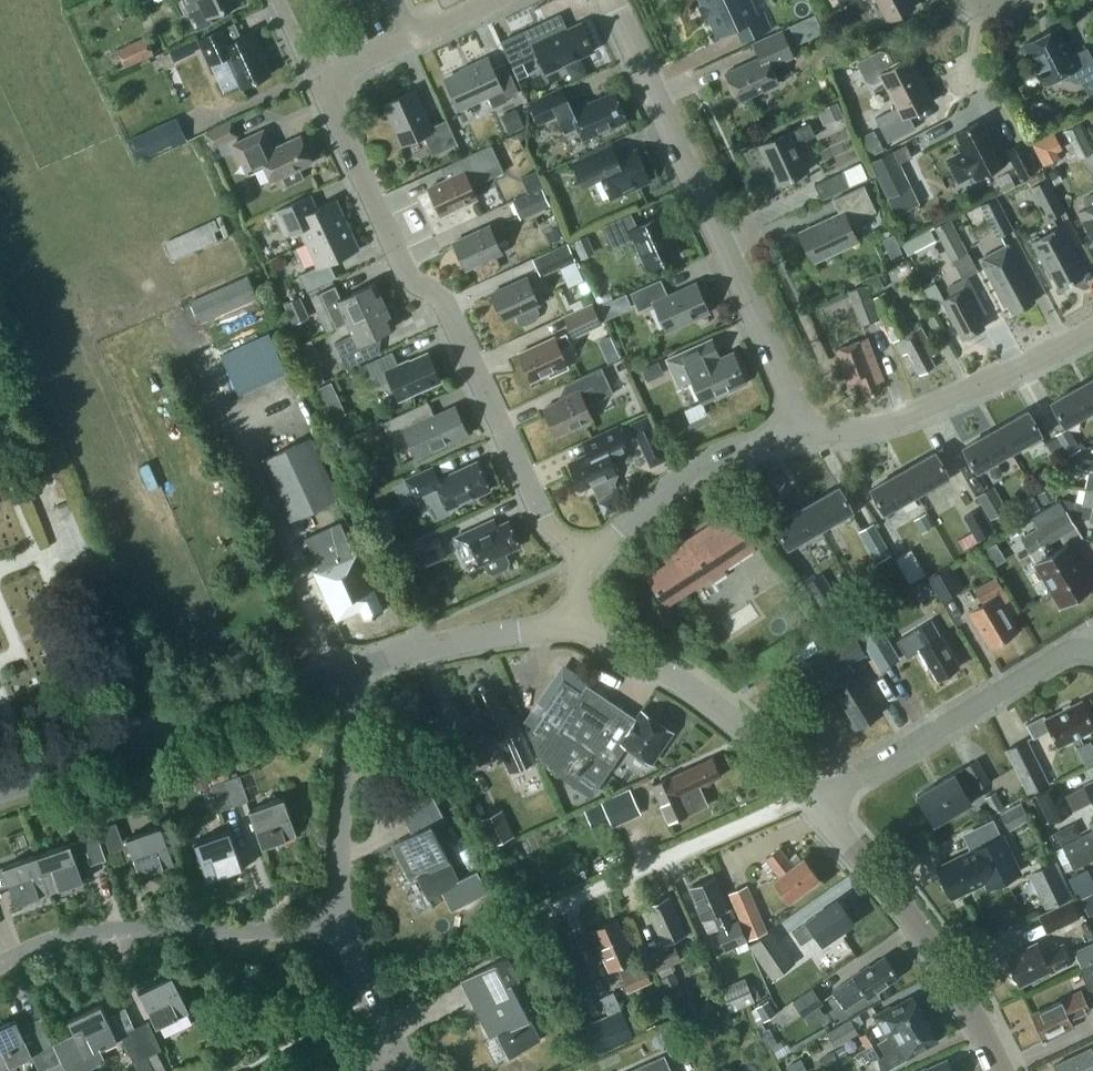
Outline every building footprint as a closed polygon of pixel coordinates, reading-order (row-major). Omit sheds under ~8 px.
[(184,14),(189,12),(197,30),(214,22),(211,15),(239,2),(238,0),(178,0),(184,14)] [(716,33),(736,24),(744,40),(771,28),(763,11),(756,14),(750,0),(701,0),(716,33)] [(888,20),(915,5),(913,0),(878,0),(888,20)] [(802,19),(809,34),(822,28),(816,13),(802,19)] [(514,35),(500,41),(512,66),(522,61),(525,60),(538,54),(546,71),(594,49),(581,21),(566,28),(549,36),(542,21),(514,35)] [(252,31),(231,41),(225,26),(199,38),(209,62),(226,54),(241,86),(271,72),(252,31)] [(1023,43),(1034,64),(1037,63),(1047,82),(1059,76),(1076,67),(1085,83),(1092,79),(1092,56),(1088,46),(1072,54),(1058,26),(1023,43)] [(760,57),(726,72),(739,100),(779,82),(772,65),(793,56),(781,30),(753,43),(760,57)] [(138,60),(154,53),(147,37),(131,44),(138,60)] [(169,48),(175,61),(196,51),(191,39),(169,48)] [(924,85),(910,57),(894,65),(887,52),(880,50),(858,61),(867,78),(874,80),(882,76),(897,105),(876,116),(889,141),(916,127),(909,113),(934,100),(926,84),(924,85)] [(471,66),(446,78),(459,106),(487,94),(493,107),(507,100),(506,97),(519,91),(506,62),(494,67),(488,55),(470,64),(471,66)] [(581,58),(566,65),(573,80),(588,73),(581,58)] [(539,122),(558,113),(566,130),(578,125),(584,138),(627,118),(614,90),(589,102),(587,98),(571,106),(562,86),(530,101),(539,122)] [(424,133),(433,154),(459,142),(447,118),(432,125),(415,89),(383,104),(402,144),(424,133)] [(837,101),(818,110),(824,124),(843,115),(837,101)] [(516,108),(501,114),(509,132),(524,125),(516,108)] [(205,131),(213,147),(240,134),(232,118),(205,131)] [(961,141),(958,143),(963,151),(955,155),(953,163),(959,174),(967,176),(974,172),(976,177),(1008,160),(993,132),(990,133),(982,119),(956,132),(961,141)] [(760,144),(778,183),(808,169),(796,143),(816,134),(810,121),(760,144)] [(1065,129),(1079,158),(1092,151),(1092,149),(1080,122),(1065,129)] [(163,124),(128,140),(137,160),(148,155),(172,144),(163,124)] [(272,180),(282,175),(287,186),(305,178),(300,167),(312,161),(300,135),(273,147),(264,128),(234,142),(247,171),(264,163),(272,180)] [(875,130),(859,138),(869,157),(885,149),(875,130)] [(1033,142),(1037,152),(1059,141),(1054,131),(1033,142)] [(1007,149),(1022,177),(1038,169),(1023,141),(1007,149)] [(636,148),(622,155),(617,142),(574,162),(583,182),(601,174),(612,196),(650,179),(636,148)] [(504,170),(500,161),(492,143),(459,158),(464,170),(429,186),(441,213),(477,196),(472,185),(504,170)] [(887,197),(890,196),(897,212),(920,201),(912,185),(911,185),(894,149),(870,161),(887,197)] [(843,170),(815,183),(821,197),(867,176),(861,162),(843,170)] [(1048,177),(1032,186),(1048,217),(1064,209),(1048,177)] [(800,231),(813,259),(858,239),(850,222),(876,210),(864,184),(834,198),(840,213),(800,231)] [(514,201),(521,217),(550,204),(542,188),(514,201)] [(301,229),(307,242),(348,223),(336,198),(318,206),(311,192),(273,210),(285,236),(301,229)] [(1085,197),(1089,205),(1079,210),(1092,237),(1092,193),(1085,197)] [(980,204),(997,237),(1014,228),(997,195),(980,204)] [(635,238),(648,267),(679,253),(661,214),(637,225),(631,212),(602,225),(613,248),(635,238)] [(165,241),(172,259),(229,234),(221,215),(217,216),(218,218),(165,241)] [(348,223),(307,242),(318,265),(301,273),(308,289),(336,276),(329,261),(360,247),(348,223)] [(454,241),(466,267),(502,251),(490,224),(454,241)] [(927,224),(901,241),(908,253),(935,236),(927,224)] [(1054,273),(1060,286),(1084,274),(1073,252),(1075,251),(1062,225),(1033,240),(1051,274),(1054,273)] [(939,234),(953,259),(966,252),(953,227),(939,234)] [(533,258),(541,275),(576,259),(568,242),(533,258)] [(1009,244),(981,258),(1006,305),(1009,303),(1014,311),(1035,300),(1026,283),(1021,274),(1024,272),(1009,244)] [(190,297),(200,322),(257,298),(246,273),(190,297)] [(516,313),(519,320),(527,323),(537,319),(540,311),(537,304),(539,302),(527,276),(491,292),(503,319),(516,313)] [(881,288),(875,276),(867,280),(873,292),(881,288)] [(979,315),(986,311),(968,276),(949,286),(953,294),(943,299),(963,337),(985,326),(979,315)] [(661,278),(631,291),(639,309),(654,302),(666,329),(710,310),(697,282),(668,294),(661,278)] [(341,311),(346,322),(385,303),(375,281),(343,297),(335,281),(315,290),(328,317),(341,311)] [(850,289),(863,323),(879,317),(866,283),(850,289)] [(584,292),(581,298),(584,305),(592,301),(595,300),(590,289),(584,292)] [(872,297),(880,312),(890,306),(882,292),(872,297)] [(301,295),(285,303),(291,316),(307,308),(301,295)] [(563,314),(574,336),(603,323),(592,301),(584,305),(563,314)] [(385,303),(346,322),(351,334),(334,342),(346,368),(377,353),(369,337),(396,325),(385,303)] [(920,326),(912,330),(900,308),(881,318),(893,340),(896,339),(904,353),(909,350),(921,373),(936,365),(931,356),(935,353),(920,326)] [(519,353),(531,379),(548,371),(550,375),(569,367),(567,362),(561,349),(572,344),(566,332),(555,337),(555,336),(519,353)] [(714,336),(667,357),(679,384),(692,379),(702,401),(747,381),(732,349),(721,354),(714,336)] [(884,380),(867,336),(837,348),(850,383),(859,379),(866,397),(882,391),(878,382),(884,380)] [(313,338),(300,344),(305,354),(317,348),(313,338)] [(390,380),(399,398),(441,380),(428,351),(399,364),(392,350),(366,362),(377,386),(390,380)] [(659,360),(642,368),(648,381),(665,373),(659,360)] [(544,407),(556,433),(592,417),(587,405),(614,392),(602,366),(566,383),(571,395),(544,407)] [(1084,384),(1092,399),(1092,379),(1084,384)] [(332,381),(320,386),(335,418),(347,412),(332,381)] [(1084,384),(1053,402),(1066,425),(1092,409),(1092,399),(1084,384)] [(384,421),(391,435),(404,429),(416,456),(468,432),(455,405),(421,421),(414,406),(384,421)] [(1029,411),(997,429),(1010,452),(1042,434),(1029,411)] [(648,414),(631,422),(645,452),(662,444),(648,414)] [(590,438),(595,450),(569,461),(581,488),(593,482),(599,495),(617,487),(616,486),(615,486),(613,482),(619,465),(613,463),(610,457),(629,449),(618,426),(590,438)] [(1066,449),(1069,455),(1076,452),(1081,449),(1069,426),(1057,433),(1066,449)] [(383,427),(371,432),(376,441),(387,436),(383,427)] [(997,429),(964,448),(978,471),(1010,452),(997,429)] [(310,548),(321,570),(352,556),(328,503),(338,498),(310,435),(261,457),(289,521),(293,519),(296,526),(293,527),(303,551),(310,548)] [(937,452),(904,470),(917,493),(949,475),(937,452)] [(1086,486),(1092,488),(1092,460),(1079,457),(1076,452),(1069,455),(1066,466),(1089,472),(1086,486)] [(433,465),(405,477),(405,479),(414,498),(414,499),(425,494),(436,519),(452,512),(450,506),(490,488),(477,460),(439,477),(433,465)] [(917,493),(904,470),(872,488),(884,511),(917,493)] [(976,493),(990,516),(1006,507),(993,483),(976,493)] [(840,486),(804,506),(817,528),(853,508),(840,486)] [(1086,486),(1082,502),(1066,498),(1074,514),(1092,519),(1092,488),(1086,486)] [(1060,498),(1037,512),(1040,518),(1018,531),(1062,605),(1092,586),(1092,584),(1068,542),(1045,556),(1040,546),(1076,525),(1060,498)] [(817,528),(804,506),(774,523),(787,546),(817,528)] [(981,506),(964,515),(977,540),(995,530),(981,506)] [(732,509),(664,554),(669,563),(649,576),(666,603),(711,574),(714,579),(726,570),(723,566),(755,545),(732,509)] [(926,512),(915,518),(923,532),(934,526),(926,512)] [(494,518),(454,536),(465,559),(476,554),(480,563),(484,561),(488,570),(493,572),(506,566),(508,561),(504,552),(520,545),(508,520),(497,525),(494,518)] [(890,554),(872,523),(859,531),(877,561),(890,554)] [(839,528),(826,535),(836,552),(848,544),(839,528)] [(409,543),(418,561),(444,548),(436,530),(409,543)] [(935,566),(922,543),(897,557),(911,581),(935,566)] [(359,553),(352,556),(321,570),(315,573),(337,620),(360,608),(366,620),(384,611),(373,588),(375,587),(359,553)] [(927,577),(942,601),(961,590),(946,565),(927,577)] [(805,581),(817,602),(836,592),(824,570),(805,581)] [(970,610),(976,618),(992,646),(1018,631),(1009,616),(1017,611),(1004,589),(1005,589),(997,576),(975,589),(983,602),(984,601),(984,602),(970,610)] [(849,615),(830,626),(836,635),(854,624),(849,615)] [(901,658),(877,618),(859,629),(882,669),(901,658)] [(907,656),(917,649),(927,666),(930,664),(939,678),(961,665),(942,634),(941,635),(931,618),(897,639),(907,656)] [(867,652),(856,633),(824,652),(835,671),(838,670),(845,681),(830,690),(838,703),(841,701),(857,728),(883,711),(860,672),(858,673),(852,662),(867,652)] [(563,679),(529,730),(542,761),(592,794),(626,744),(652,761),(673,730),(642,709),(636,717),(587,684),(582,692),(563,679)] [(508,765),(516,768),(531,761),(533,753),(516,714),(511,716),(506,705),(502,707),(492,685),(474,693),(489,726),(468,735),(480,763),(503,753),(508,765)] [(1082,700),(1045,718),(1044,714),(1027,723),(1033,735),(1050,727),(1058,745),(1092,729),(1092,724),(1082,700)] [(1017,766),(1029,793),(1049,784),(1029,738),(1006,748),(1015,767),(1017,766)] [(1092,759),(1092,745),(1091,740),(1079,746),(1087,762),(1092,759)] [(671,776),(653,784),(670,821),(690,812),(707,804),(699,785),(721,775),(712,757),(677,773),(678,774),(672,777),(671,776)] [(918,793),(934,821),(971,800),(967,792),(990,780),(978,759),(918,793)] [(204,768),(192,772),(198,789),(210,785),(204,768)] [(225,779),(234,804),(248,799),(240,774),(225,779)] [(234,804),(225,779),(211,784),(220,809),(234,804)] [(1086,782),(1087,785),(1064,796),(1058,783),(1036,793),(1049,821),(1070,811),(1069,808),(1092,798),(1092,799),(1092,779),(1086,782)] [(601,800),(612,826),(642,813),(631,787),(601,800)] [(412,832),(399,839),(410,860),(402,864),(410,878),(417,874),(429,896),(442,889),(449,886),(459,905),(488,891),(477,870),(459,878),(431,824),(445,817),(431,790),(399,806),(412,832)] [(996,790),(986,796),(995,813),(1006,806),(996,790)] [(250,808),(263,845),(297,834),(284,796),(250,808)] [(54,800),(51,805),(55,815),(62,812),(65,806),(63,801),(58,798),(54,800)] [(1001,813),(1008,828),(1029,817),(1021,802),(1001,813)] [(515,834),(502,808),(479,819),(492,846),(515,834)] [(101,826),(110,851),(125,846),(116,821),(101,826)] [(127,836),(140,874),(174,862),(161,824),(127,836)] [(1067,826),(1055,832),(1060,844),(1061,843),(1063,842),(1072,838),(1067,826)] [(1072,838),(1063,842),(1074,864),(1092,855),(1092,828),(1072,838)] [(195,841),(208,879),(242,867),(229,829),(195,841)] [(97,833),(83,838),(87,851),(91,863),(106,858),(97,833)] [(954,859),(938,867),(952,895),(985,879),(988,885),(1003,878),(1019,870),(1001,834),(953,857),(954,859)] [(70,842),(37,853),(50,891),(84,880),(75,855),(87,851),(83,838),(70,842)] [(766,856),(780,875),(774,879),(790,899),(819,876),(804,857),(793,865),(779,846),(766,856)] [(37,853),(3,865),(10,884),(16,902),(50,891),(37,853)] [(1032,870),(1047,902),(1069,892),(1054,860),(1032,870)] [(1068,876),(1078,898),(1092,891),(1092,884),(1086,868),(1068,876)] [(702,919),(712,915),(718,929),(717,929),(725,948),(745,939),(737,920),(731,923),(725,909),(728,908),(714,875),(689,886),(697,903),(695,904),(702,919)] [(728,892),(749,938),(767,930),(746,884),(728,892)] [(649,953),(657,970),(670,998),(684,992),(675,971),(674,971),(670,963),(681,959),(674,943),(672,938),(685,932),(668,895),(646,905),(665,946),(649,953)] [(1038,913),(1047,932),(1080,916),(1079,915),(1084,912),(1076,895),(1038,913)] [(792,930),(801,943),(816,933),(822,942),(853,921),(838,898),(807,920),(792,930)] [(632,959),(633,959),(616,919),(593,929),(604,954),(602,955),(608,970),(623,963),(627,973),(621,976),(628,992),(651,982),(643,965),(636,969),(632,959)] [(793,962),(771,931),(753,944),(775,975),(793,962)] [(1007,956),(1019,982),(1050,968),(1051,970),(1072,960),(1064,942),(1043,951),(1038,942),(1007,956)] [(498,1033),(509,1054),(541,1038),(512,982),(520,978),(508,955),(461,979),(473,1002),(481,998),(491,1019),(483,1023),(490,1036),(498,1033)] [(898,974),(885,956),(870,966),(869,963),(852,975),(832,989),(844,1007),(865,993),(868,998),(884,986),(883,984),(898,974)] [(140,989),(157,1026),(189,1010),(172,974),(140,989)] [(720,988),(730,1011),(761,998),(755,984),(750,986),(746,976),(720,988)] [(824,1003),(813,987),(792,1001),(803,1017),(824,1003)] [(1068,1014),(1076,1011),(1078,1015),(1090,1009),(1081,991),(1061,1001),(1061,1000),(1032,1014),(1044,1038),(1072,1024),(1068,1014)] [(860,1034),(867,1046),(891,1032),(923,1014),(913,995),(891,1007),(890,1004),(873,1014),(883,1030),(876,1034),(872,1027),(860,1034)] [(769,999),(756,1007),(765,1020),(777,1013),(769,999)] [(53,1042),(61,1060),(66,1070),(72,1070),(90,1063),(86,1054),(100,1047),(118,1039),(106,1015),(101,1003),(68,1018),(74,1032),(76,1035),(57,1044),(55,1041),(53,1042)] [(583,1051),(586,1059),(636,1037),(634,1034),(625,1013),(622,1007),(585,1024),(594,1046),(583,1051)] [(874,1058),(877,1056),(881,1070),(906,1057),(938,1039),(923,1014),(891,1032),(867,1046),(874,1058)] [(0,1025),(0,1069),(32,1054),(40,1051),(29,1026),(21,1029),(16,1017),(0,1025)] [(858,1033),(850,1018),(826,1031),(834,1046),(858,1033)] [(43,1019),(29,1026),(40,1051),(47,1067),(61,1060),(53,1042),(47,1028),(43,1019)] [(148,1020),(134,1026),(147,1054),(158,1050),(162,1048),(148,1020)] [(121,1033),(123,1037),(139,1070),(155,1070),(147,1054),(134,1026),(121,1033)] [(1055,1063),(1059,1070),(1092,1070),(1092,1045),(1055,1063)] [(674,1068),(671,1069),(664,1054),(635,1067),(637,1070),(675,1070),(674,1068)] [(948,1058),(928,1068),(927,1066),(916,1070),(954,1070),(948,1058)]
